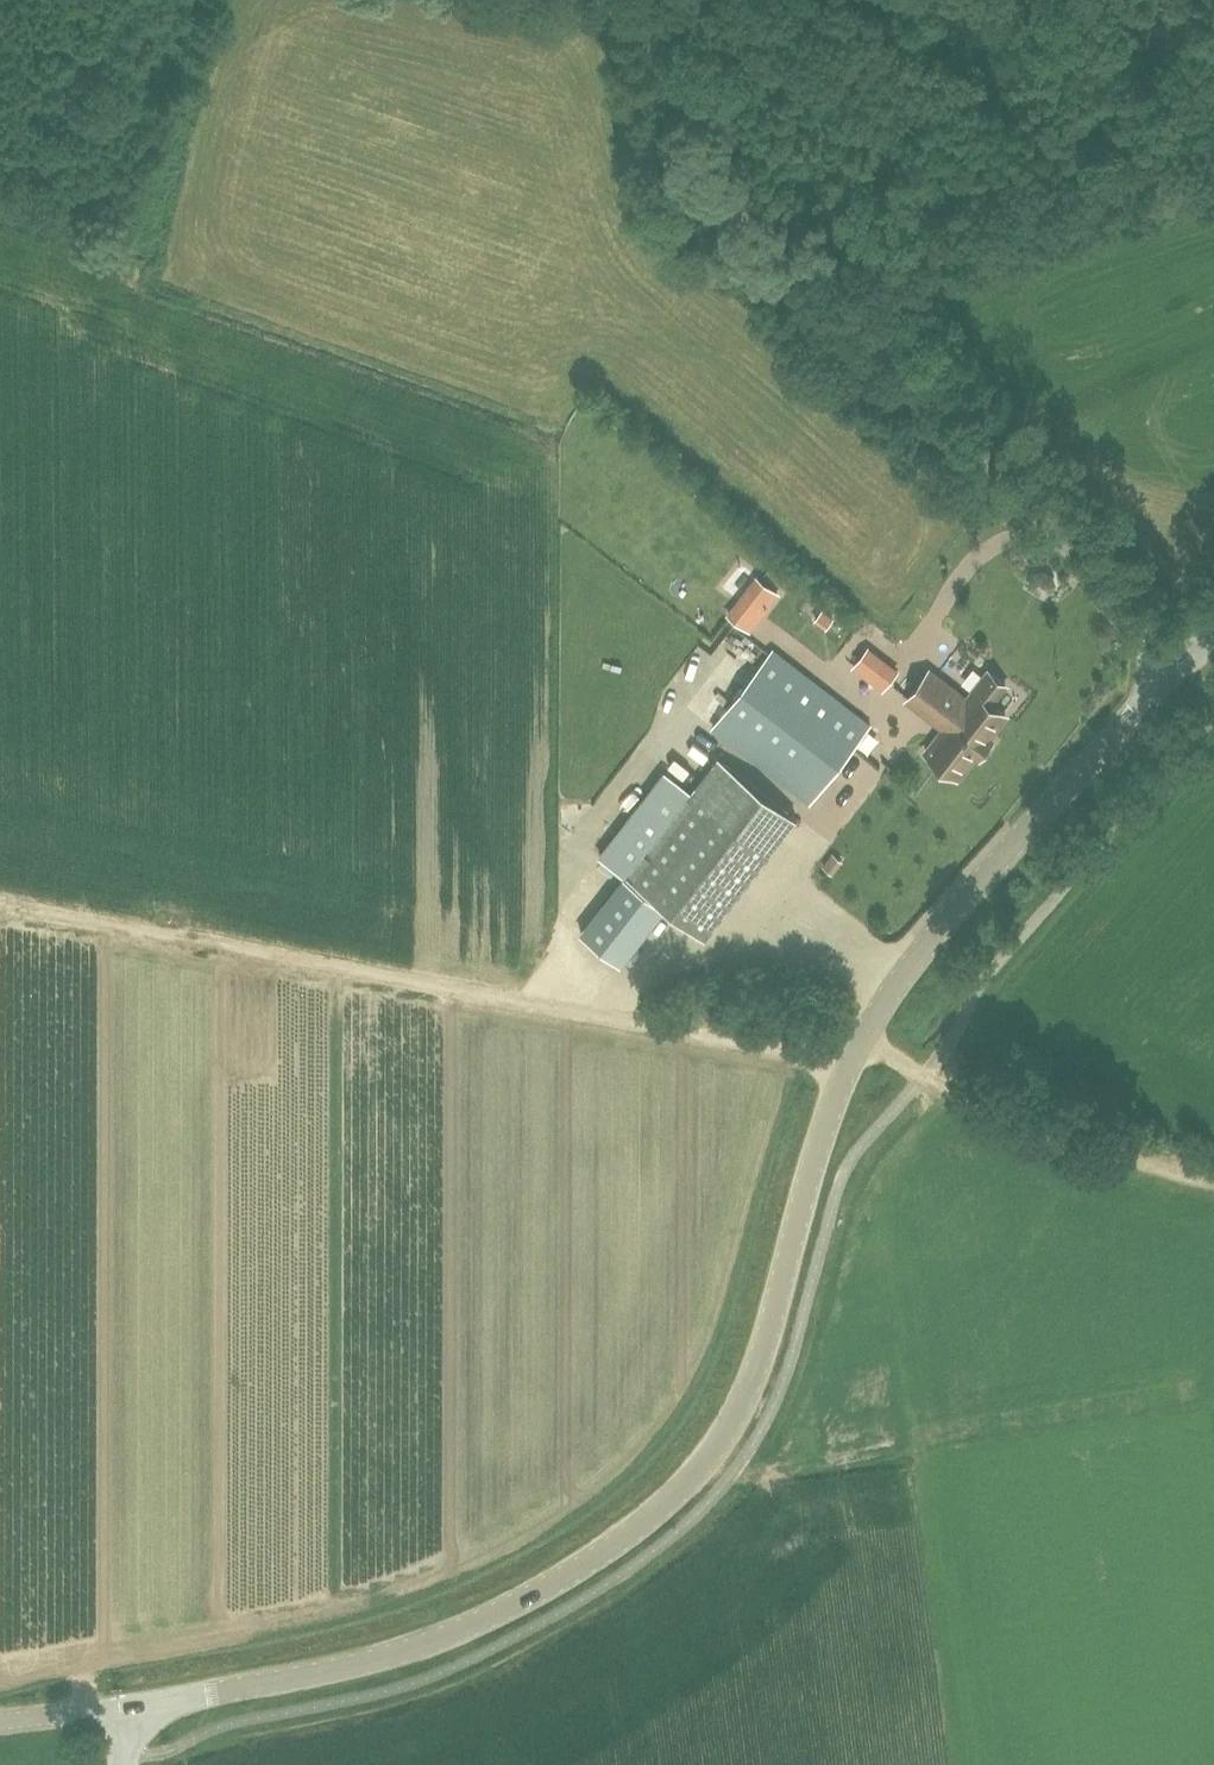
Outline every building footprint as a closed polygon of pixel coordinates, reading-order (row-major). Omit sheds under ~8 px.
[(755,575),(726,614),(750,632),(779,594),(755,575)] [(867,679),(883,658),(868,646),(852,667),(867,679)] [(810,805),(872,724),(775,648),(712,729),(810,805)] [(899,669),(883,658),(867,679),(882,691),(899,669)] [(930,671),(908,700),(944,729),(926,752),(958,777),(1005,715),(991,704),(1006,685),(988,672),(967,700),(930,671)] [(695,789),(629,874),(706,934),(797,816),(721,756),(695,789)] [(629,874),(695,789),(669,769),(603,853),(629,874)] [(840,851),(826,864),(837,876),(851,863),(840,851)] [(622,964),(665,908),(626,878),(582,933),(622,964)]
